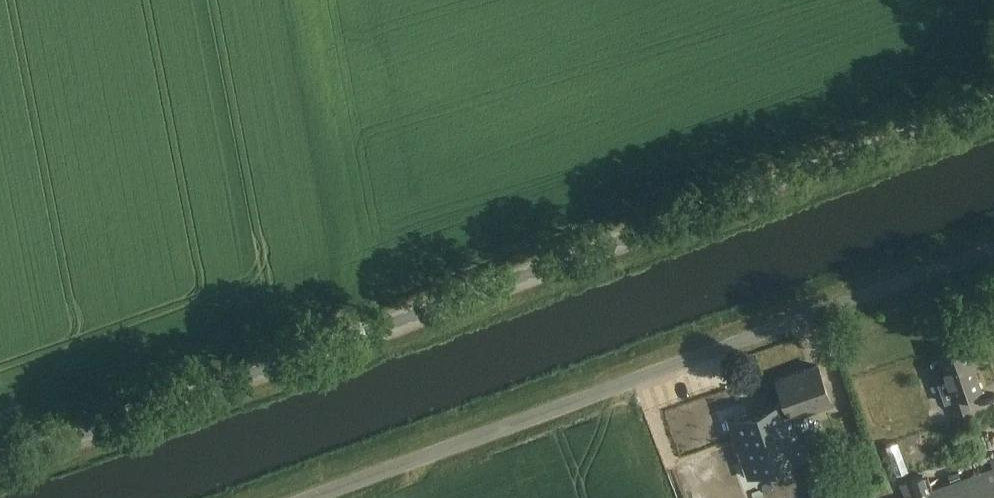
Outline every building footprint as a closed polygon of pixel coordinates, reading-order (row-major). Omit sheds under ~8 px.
[(982,390),(967,346),(940,355),(952,390),(947,392),(954,413),(970,408),(966,395),(982,390)] [(833,407),(830,398),(819,365),(776,379),(784,402),(730,421),(749,475),(804,456),(792,421),(833,407)] [(931,491),(925,474),(911,479),(917,496),(912,497),(993,497),(993,468),(931,491)]
